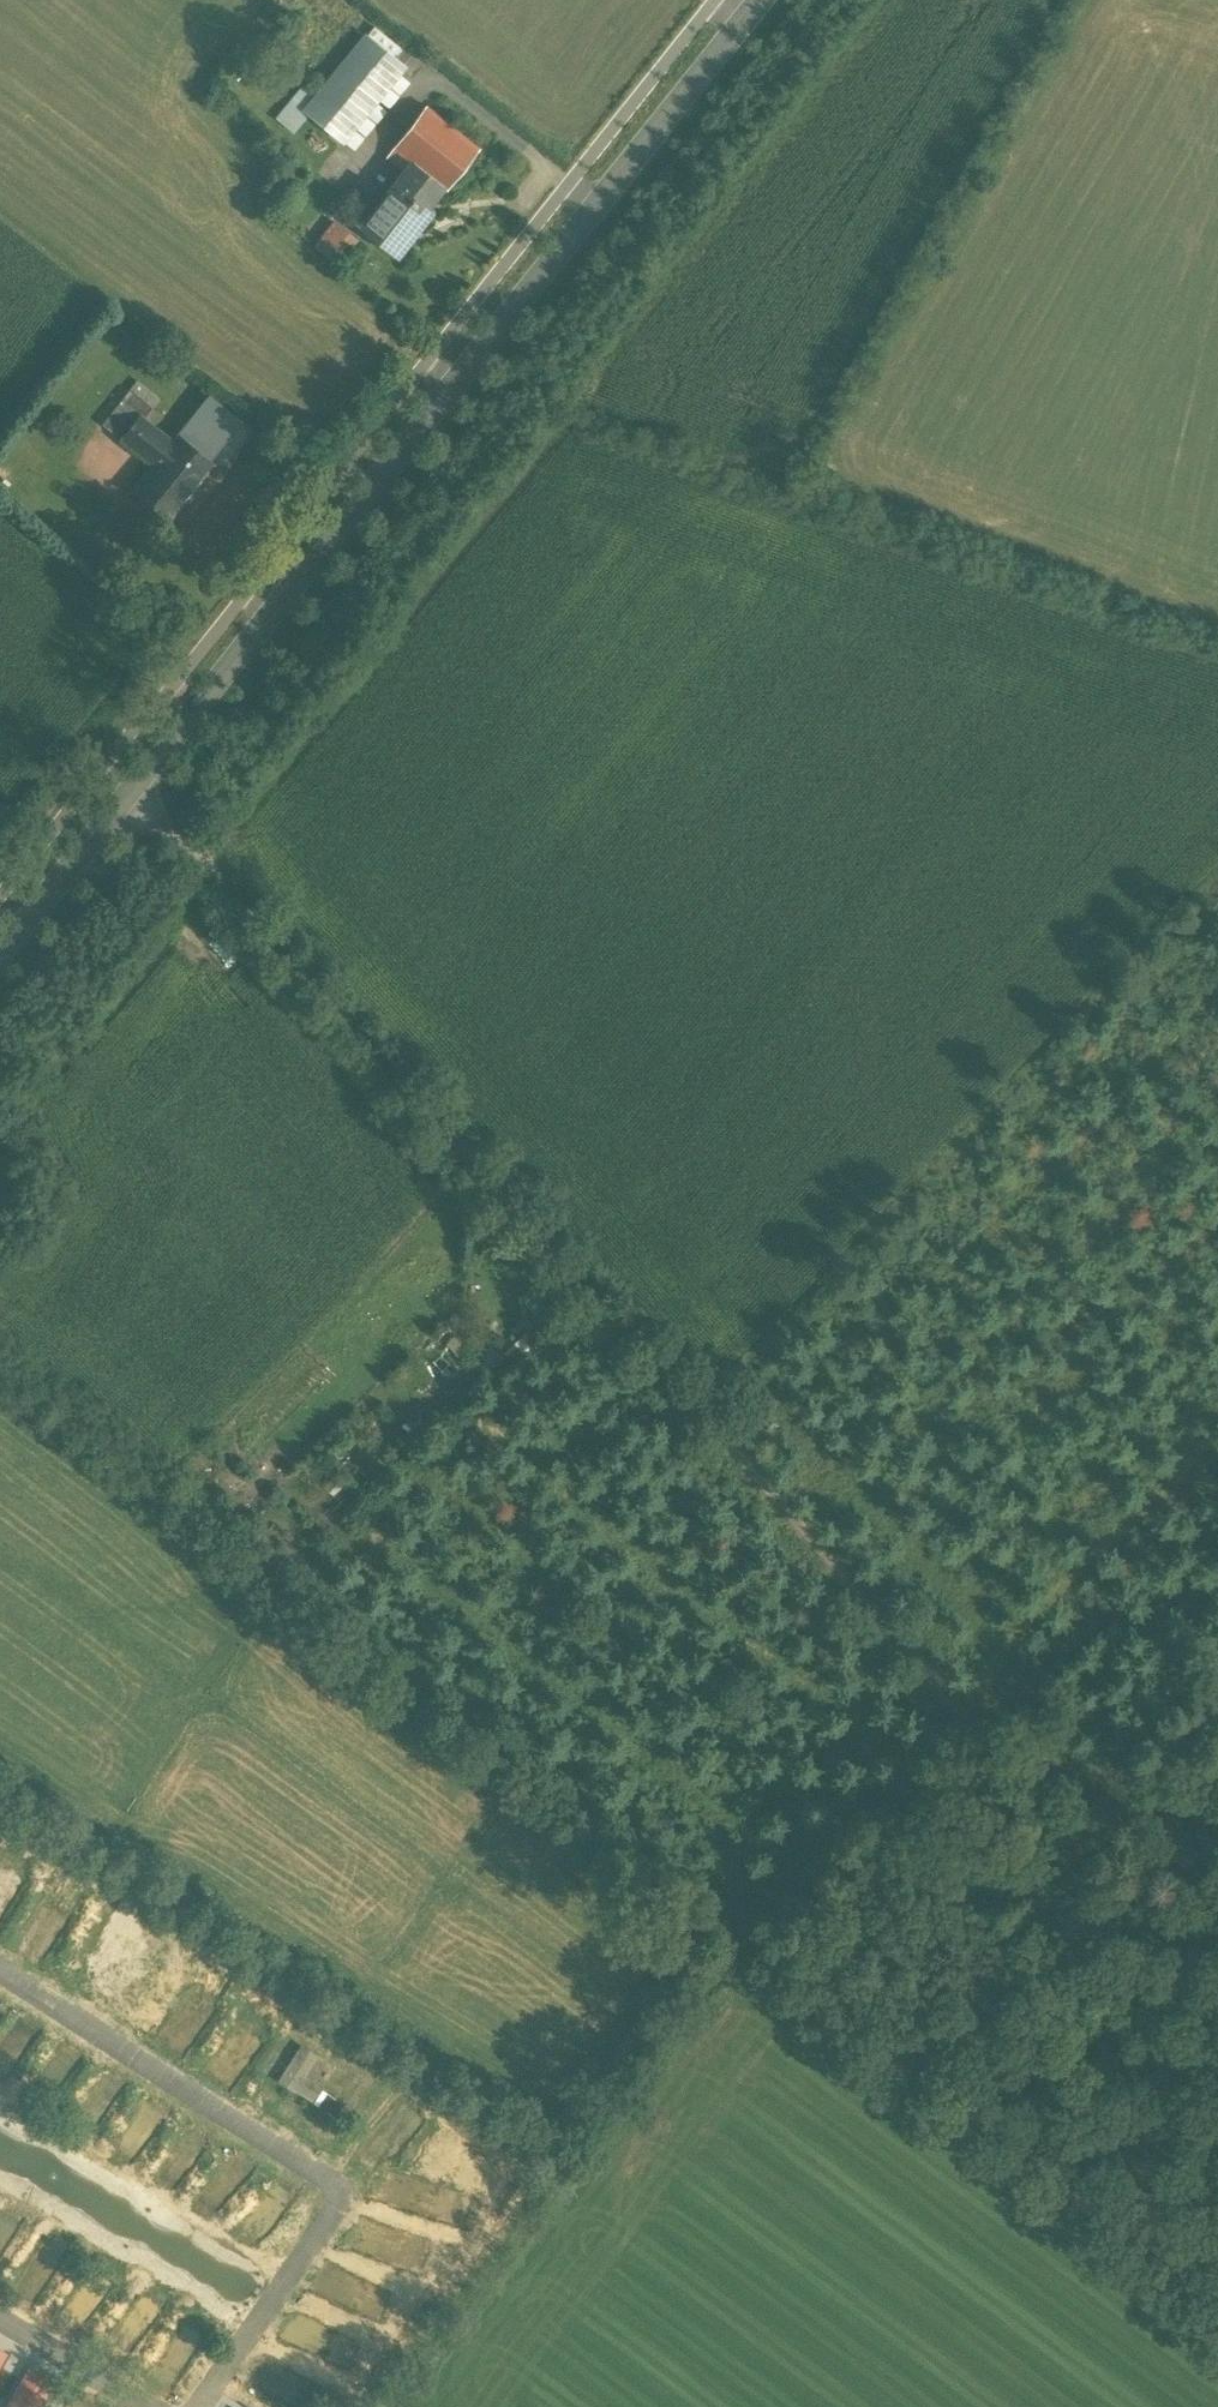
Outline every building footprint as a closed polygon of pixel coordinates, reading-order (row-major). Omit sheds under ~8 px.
[(319,93),(305,110),(309,114),(342,141),(403,67),(366,36),(319,93)] [(309,114),(305,110),(319,93),(306,83),(277,119),(294,133),(309,114)] [(480,148),(426,106),(386,158),(405,172),(413,162),(442,186),(447,189),(480,148)] [(397,184),(361,229),(395,255),(430,210),(426,207),(442,186),(424,171),(408,192),(397,184)] [(357,240),(334,223),(317,245),(339,263),(357,240)] [(209,394),(173,439),(145,417),(152,408),(130,390),(103,423),(154,464),(134,489),(171,519),(216,463),(211,459),(242,420),(209,394)] [(104,1966),(141,1989),(171,1942),(135,1919),(104,1966)] [(278,2081),(313,2101),(323,2084),(307,2074),(318,2056),(299,2045),(278,2081)] [(19,2226),(0,2212),(0,2253),(19,2226)] [(75,2336),(113,2281),(93,2267),(55,2322),(75,2336)] [(55,2382),(29,2367),(6,2406),(40,2406),(55,2382)] [(78,2397),(73,2406),(97,2406),(78,2397)]
